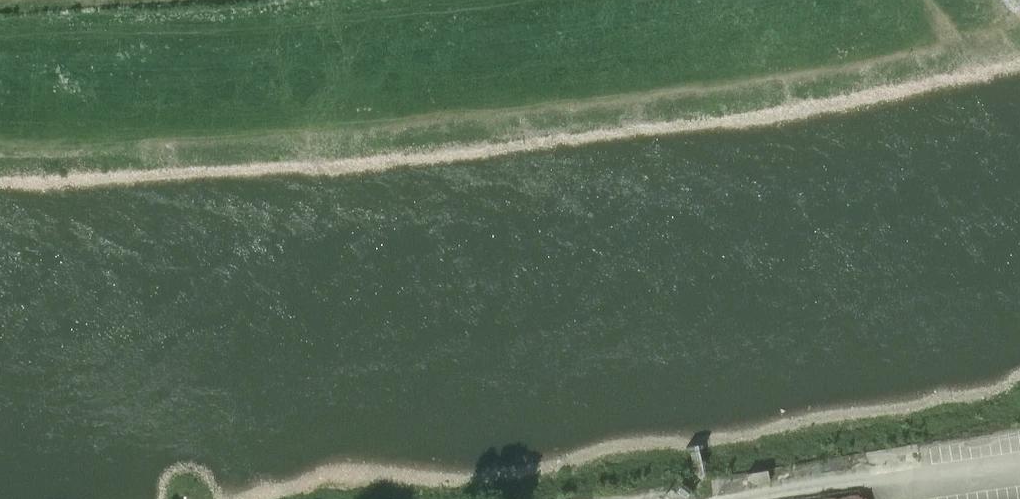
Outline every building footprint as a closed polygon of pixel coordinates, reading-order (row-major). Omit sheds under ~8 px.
[(747,475),(749,486),(769,482),(768,471),(747,475)]
